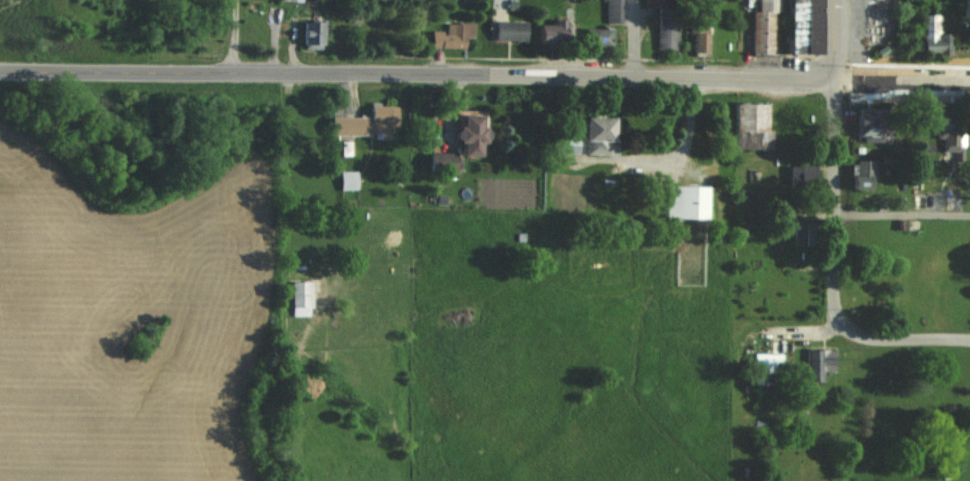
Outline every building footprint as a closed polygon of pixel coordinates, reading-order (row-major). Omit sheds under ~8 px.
[(609,24),(623,24),(623,0),(609,0),(609,24)] [(752,54),(776,55),(776,14),(780,14),(780,0),(758,0),(757,12),(752,12),(752,54)] [(785,55),(818,55),(818,0),(785,0),(785,55)] [(659,12),(659,52),(678,52),(678,12),(659,12)] [(922,15),(922,55),(951,55),(951,35),(938,35),(938,15),(922,15)] [(694,54),(708,54),(708,17),(694,17),(694,54)] [(494,40),(527,40),(527,21),(494,21),(494,40)] [(538,22),(538,44),(567,44),(567,22),(538,22)] [(322,23),(302,23),(302,50),(322,50),(322,23)] [(473,24),(446,23),(446,31),(431,31),(431,48),(466,49),(466,38),(473,39),(473,24)] [(612,30),(585,30),(585,48),(612,48),(612,30)] [(733,150),(771,150),(772,105),(734,105),(733,150)] [(395,106),(368,106),(368,118),(329,117),(329,135),(395,135),(395,106)] [(856,138),(883,138),(883,110),(856,110),(856,138)] [(456,157),(478,157),(478,116),(456,116),(456,157)] [(609,118),(580,118),(580,156),(609,156),(609,118)] [(941,153),(960,153),(960,121),(938,121),(938,139),(941,139),(941,153)] [(576,138),(559,138),(559,154),(576,154),(576,138)] [(453,153),(428,153),(428,171),(453,171),(453,153)] [(850,190),(874,190),(874,162),(850,162),(850,190)] [(790,187),(815,187),(815,166),(790,166),(790,187)] [(341,172),(341,190),(359,190),(358,172),(341,172)] [(705,187),(665,187),(665,219),(705,220),(705,187)] [(944,190),(944,211),(958,211),(958,190),(944,190)] [(793,243),(807,243),(807,223),(793,223),(793,243)] [(313,317),(313,282),(292,282),(293,317),(313,317)] [(835,351),(807,351),(807,383),(824,383),(824,371),(835,371),(835,351)] [(782,354),(755,354),(755,385),(782,385),(782,354)]
